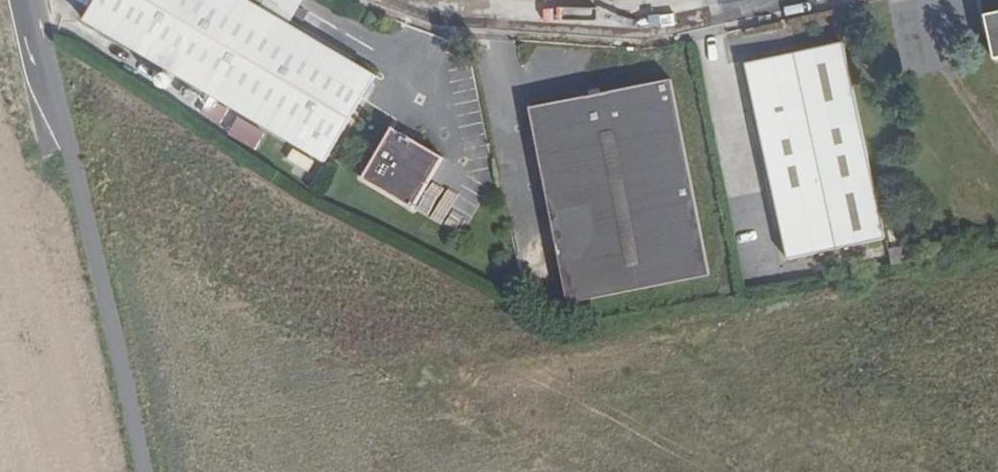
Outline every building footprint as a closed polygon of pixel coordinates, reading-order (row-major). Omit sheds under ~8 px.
[(262,1),(260,0),(91,0),(86,8),(331,150),(377,68),(285,15),(262,1)] [(262,1),(285,15),(295,0),(262,0),(262,1)] [(985,16),(995,60),(997,59),(997,13),(985,16)] [(790,259),(884,238),(842,40),(747,62),(790,259)] [(527,110),(567,304),(713,273),(673,81),(527,110)] [(207,103),(224,113),(232,98),(215,89),(207,103)] [(448,146),(398,117),(369,168),(419,195),(448,146)] [(431,217),(445,224),(464,188),(449,181),(431,217)]
